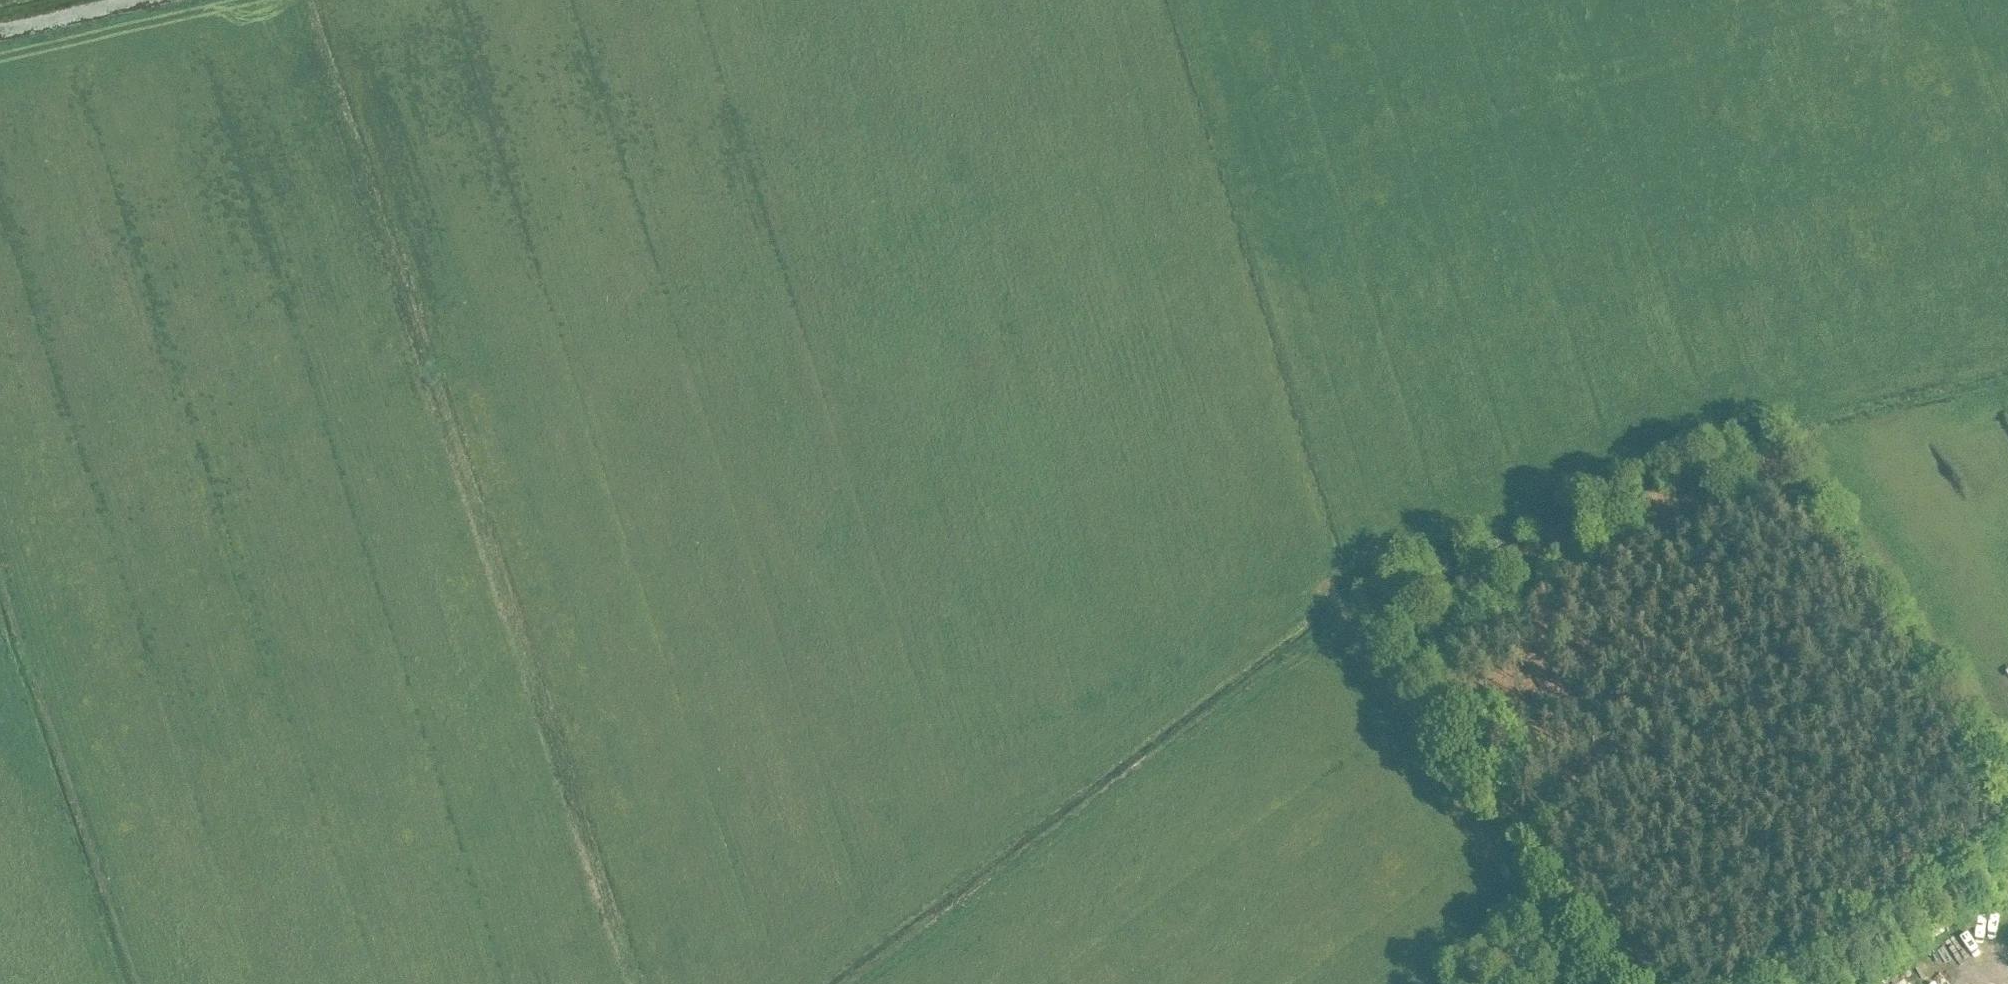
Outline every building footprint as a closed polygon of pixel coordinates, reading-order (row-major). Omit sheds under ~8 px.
[(1951,967),(1934,983),(1968,983),(1951,967)]
